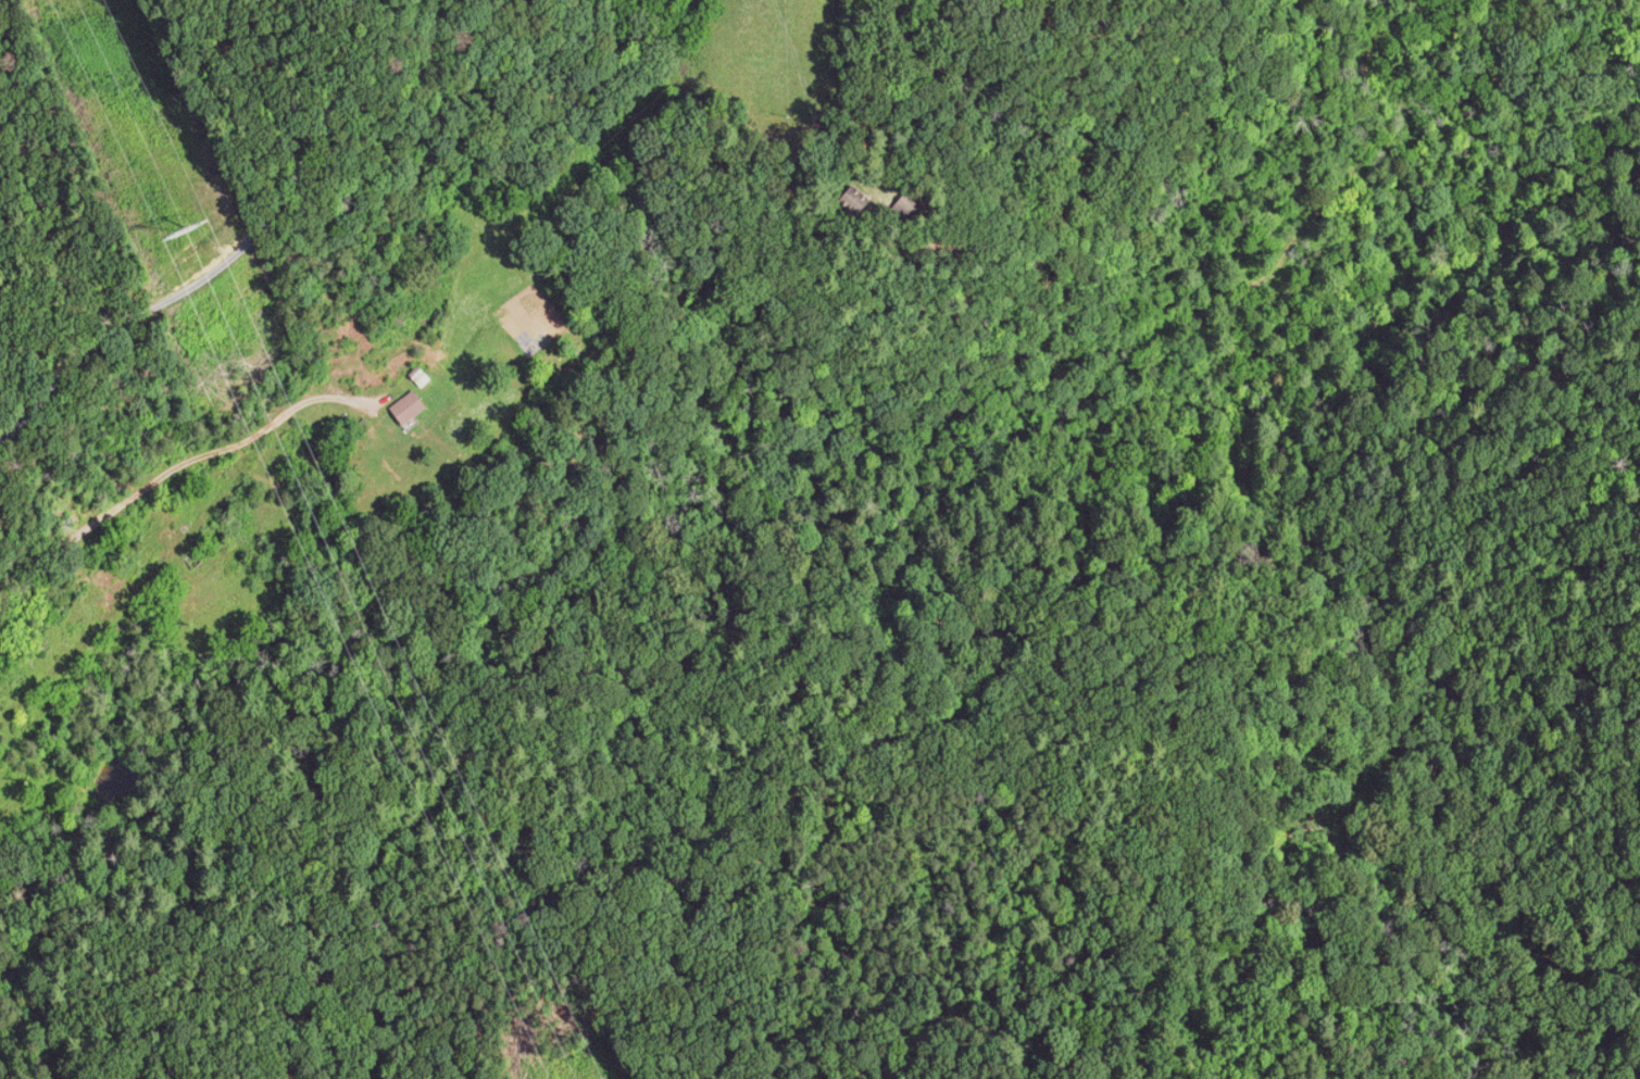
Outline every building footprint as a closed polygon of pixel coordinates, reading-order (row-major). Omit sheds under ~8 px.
[(388,411),(401,429),(425,411),(412,393),(388,411)]
